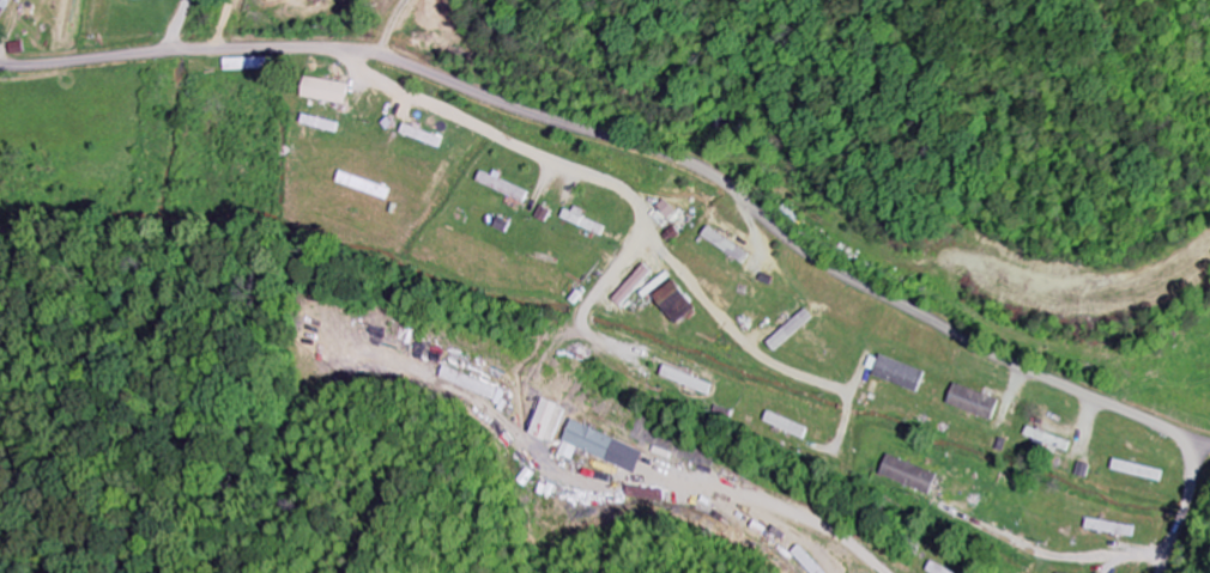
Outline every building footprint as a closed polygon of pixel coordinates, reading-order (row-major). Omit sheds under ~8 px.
[(17,0),(2,0),(1,2),(0,2),(0,30),(17,0)] [(482,183),(530,203),(534,193),(487,172),(482,183)] [(656,214),(667,226),(682,212),(672,200),(656,214)] [(755,250),(715,229),(710,239),(750,261),(755,250)] [(617,298),(627,306),(659,272),(650,263),(617,298)] [(683,323),(702,308),(679,280),(661,295),(683,323)] [(773,342),(780,350),(819,317),(812,309),(773,342)] [(924,392),(932,373),(878,352),(871,371),(924,392)] [(951,407),(1000,419),(1006,397),(957,385),(951,407)] [(536,433),(555,442),(572,406),(554,397),(536,433)] [(648,450),(575,421),(561,455),(573,460),(578,448),(639,473),(648,450)] [(1076,441),(1033,427),(1030,436),(1050,443),(1050,444),(1073,452),(1076,441)] [(885,478),(937,493),(944,471),(892,456),(885,478)] [(937,561),(931,571),(934,572),(960,572),(937,561)]
